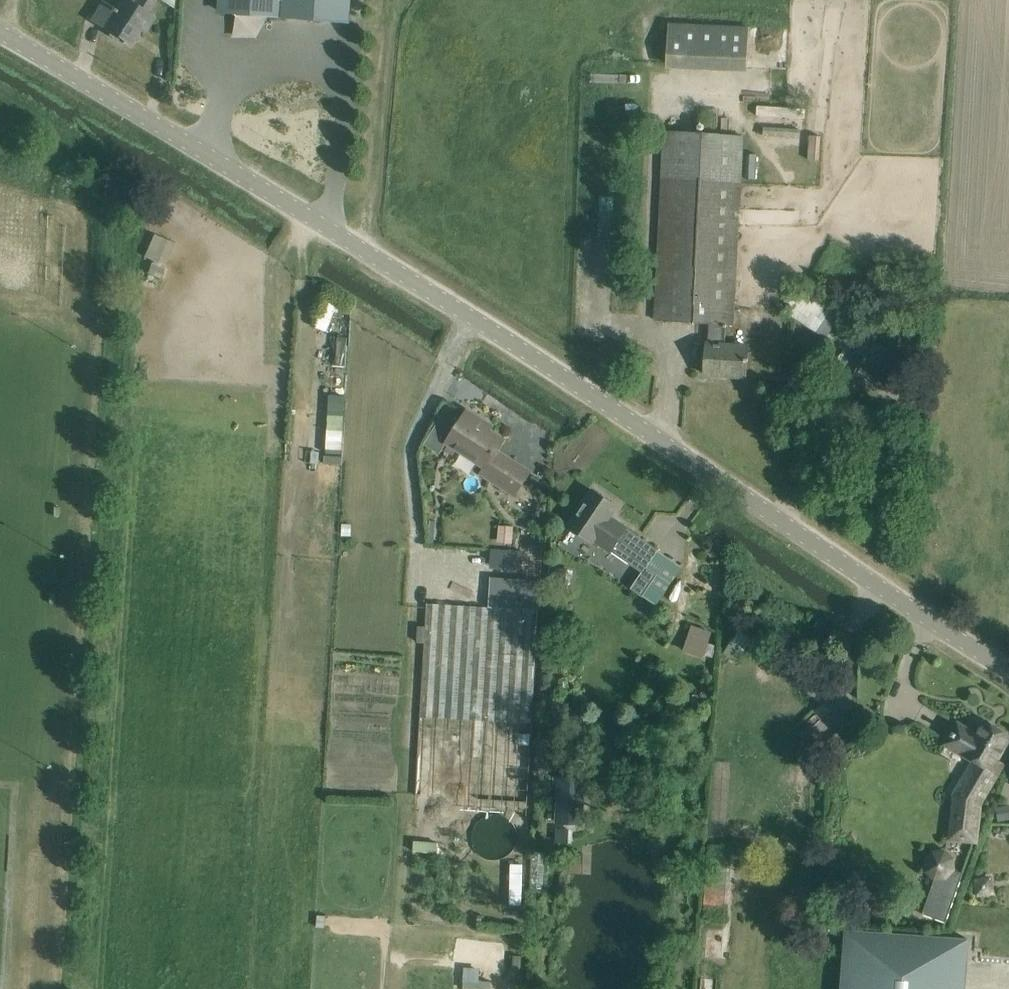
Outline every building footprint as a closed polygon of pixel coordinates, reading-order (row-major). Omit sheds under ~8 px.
[(92,20),(130,43),(139,30),(141,26),(147,17),(144,15),(153,0),(121,0),(122,1),(116,10),(112,8),(103,3),(92,20)] [(221,12),(237,13),(237,10),(238,6),(255,8),(267,9),(267,16),(349,22),(349,20),(350,0),(222,0),(221,12)] [(747,73),(749,27),(669,23),(667,70),(747,73)] [(764,126),(763,136),(800,138),(801,129),(764,126)] [(748,362),(748,359),(747,359),(748,346),(725,345),(727,324),(733,324),(746,136),(667,131),(654,319),(710,323),(708,344),(707,344),(705,374),(746,377),(747,362),(748,362)] [(821,136),(811,136),(809,159),(820,159),(821,136)] [(747,155),(745,179),(760,180),(762,156),(747,155)] [(155,233),(145,258),(165,266),(175,241),(155,233)] [(790,289),(788,314),(825,338),(840,315),(798,288),(790,289)] [(314,330),(326,334),(338,303),(326,298),(314,330)] [(858,345),(855,350),(867,358),(884,369),(893,355),(863,336),(858,345)] [(867,358),(859,371),(881,386),(889,372),(884,369),(867,358)] [(344,449),(347,393),(331,393),(329,448),(344,449)] [(493,457),(497,450),(503,440),(482,426),(484,422),(466,411),(447,442),(485,466),(486,467),(493,457)] [(486,467),(485,466),(481,473),(516,496),(531,472),(497,450),(493,457),(486,467)] [(583,508),(570,526),(592,541),(594,538),(631,565),(633,563),(644,571),(632,588),(643,596),(658,575),(647,567),(652,561),(658,552),(608,518),(610,515),(616,506),(594,491),(583,508)] [(500,525),(499,540),(514,542),(516,526),(500,525)] [(489,568),(522,570),(523,550),(491,548),(489,568)] [(539,582),(490,580),(489,607),(426,604),(416,806),(526,812),(539,582)] [(693,623),(684,650),(705,657),(714,630),(693,623)] [(957,796),(952,835),(975,838),(977,807),(1002,764),(996,760),(1008,738),(1008,736),(986,723),(978,736),(958,724),(947,743),(977,761),(957,796)] [(558,779),(557,823),(585,823),(586,780),(558,779)] [(995,810),(997,822),(1008,819),(1008,807),(995,810)] [(504,860),(520,832),(492,816),(476,844),(504,860)] [(730,849),(708,848),(705,917),(727,918),(730,849)] [(925,874),(934,881),(922,914),(945,922),(962,874),(956,872),(954,859),(944,850),(932,851),(924,859),(925,874)] [(510,904),(522,904),(523,864),(511,864),(510,904)] [(995,895),(992,876),(973,879),(976,898),(995,895)] [(709,925),(708,952),(729,953),(729,926),(709,925)] [(841,988),(965,988),(969,939),(845,930),(841,988)] [(465,988),(492,988),(492,980),(481,979),(482,968),(465,967),(465,988)]
